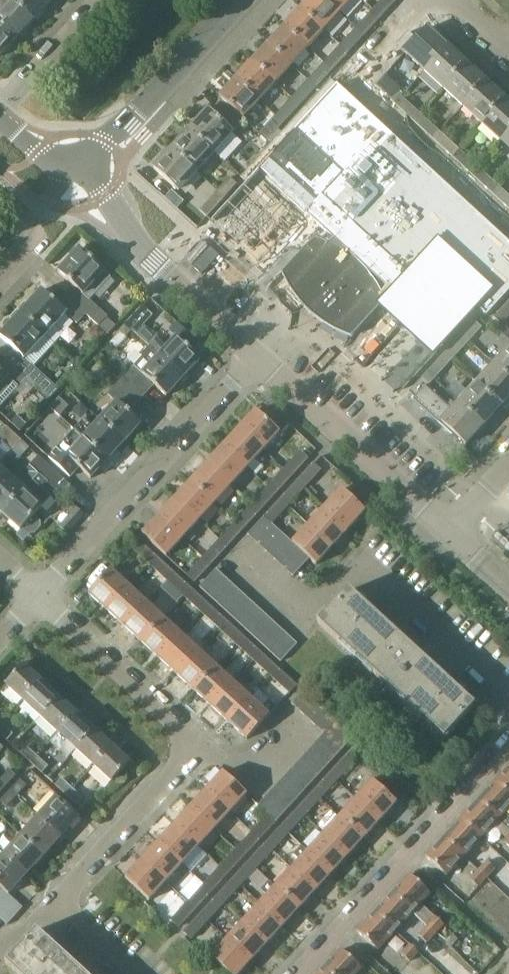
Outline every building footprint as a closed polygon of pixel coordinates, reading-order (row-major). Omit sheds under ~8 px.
[(17,38),(34,19),(13,0),(11,0),(0,12),(0,22),(17,38)] [(34,19),(51,1),(50,0),(13,0),(34,19)] [(326,0),(309,0),(301,9),(324,31),(340,13),(326,0)] [(340,13),(352,0),(326,0),(340,13)] [(373,11),(379,17),(395,0),(383,0),(373,11)] [(324,31),(301,9),(285,27),(308,48),(324,31)] [(379,17),(373,11),(356,29),(363,35),(379,17)] [(0,22),(0,55),(1,56),(17,38),(0,22)] [(308,48),(285,27),(269,44),(292,65),(308,48)] [(405,53),(415,63),(424,71),(447,46),(427,28),(405,53)] [(363,35),(356,29),(340,46),(347,53),(363,35)] [(292,65),(269,44),(253,61),(276,83),(292,65)] [(347,53),(340,46),(324,64),(331,70),(347,53)] [(447,46),(424,71),(443,88),(466,63),(447,46)] [(276,83),(253,61),(237,79),(260,100),(276,83)] [(466,63),(443,88),(462,105),(485,81),(466,63)] [(331,70),(324,64),(308,82),(315,88),(331,70)] [(394,102),(401,95),(405,91),(386,74),(375,85),(394,102)] [(222,100),(242,118),(243,117),(244,119),(260,100),(237,79),(221,97),(223,99),(222,100)] [(485,81),(462,105),(481,123),(504,99),(485,81)] [(315,88),(308,82),(292,99),(299,106),(315,88)] [(262,167),(395,291),(448,340),(478,307),(487,315),(508,291),(508,245),(337,85),(288,139),(278,149),(262,167)] [(394,102),(414,120),(420,113),(401,95),(394,102)] [(299,106),(292,99),(276,117),(282,123),(299,106)] [(508,132),(508,103),(504,99),(481,123),(501,141),(508,132)] [(190,130),(214,152),(227,138),(232,133),(230,131),(242,118),(222,100),(210,113),(207,110),(203,115),(190,130)] [(414,120),(433,137),(439,130),(420,113),(414,120)] [(259,135),(266,141),(282,123),(276,117),(259,135)] [(172,149),(197,171),(214,152),(190,130),(172,149)] [(269,140),(278,149),(288,139),(278,130),(269,140)] [(433,137),(452,155),(458,149),(439,130),(433,137)] [(501,141),(508,149),(508,132),(501,141)] [(197,171),(172,149),(155,168),(179,190),(197,171)] [(452,155),(472,173),(477,166),(458,149),(452,155)] [(472,173),(490,190),(496,184),(477,166),(472,173)] [(262,167),(213,219),(345,343),(347,344),(395,291),(309,210),(262,167)] [(218,191),(226,197),(238,183),(231,177),(218,191)] [(508,207),(508,195),(496,184),(490,190),(508,207)] [(226,197),(218,191),(201,210),(208,216),(226,197)] [(66,295),(86,313),(99,325),(108,315),(90,299),(101,288),(95,283),(105,272),(80,249),(59,272),(74,286),(66,295)] [(22,313),(46,336),(67,313),(77,322),(86,313),(66,295),(58,304),(42,290),(22,313)] [(494,316),(501,322),(508,314),(508,299),(494,316)] [(136,332),(152,315),(143,307),(127,324),(136,332)] [(7,359),(27,378),(37,368),(26,358),(46,336),(22,313),(1,336),(16,349),(7,359)] [(461,334),(469,341),(481,327),(474,320),(461,334)] [(126,336),(131,330),(126,326),(121,331),(126,336)] [(469,341),(461,334),(444,353),(452,360),(469,341)] [(161,355),(184,377),(200,360),(177,338),(161,355)] [(144,356),(135,364),(124,377),(145,396),(155,384),(167,395),(184,377),(161,355),(151,346),(142,354),(144,356)] [(508,377),(508,346),(494,363),(508,377)] [(452,360),(444,353),(427,373),(434,379),(452,360)] [(19,387),(28,394),(36,385),(27,378),(7,359),(0,367),(0,408),(19,387)] [(494,363),(476,382),(501,404),(508,395),(508,377),(494,363)] [(434,379),(427,373),(409,392),(440,421),(465,443),(483,423),(458,401),(451,410),(427,387),(434,379)] [(101,420),(125,442),(141,424),(130,413),(140,401),(120,382),(109,393),(118,401),(101,420)] [(501,404),(476,382),(458,401),(483,423),(501,404)] [(52,408),(61,416),(69,406),(61,398),(52,408)] [(240,428),(263,449),(279,432),(256,410),(240,428)] [(76,430),(108,460),(125,442),(101,420),(95,426),(87,418),(76,430)] [(0,434),(0,437),(4,440),(12,431),(7,426),(0,434)] [(263,449),(240,428),(224,445),(247,467),(263,449)] [(108,460),(76,430),(50,457),(71,476),(79,468),(91,478),(108,460)] [(14,450),(23,440),(12,431),(4,440),(14,450)] [(247,467),(224,445),(208,463),(231,484),(247,467)] [(308,458),(300,451),(284,469),(292,476),(308,458)] [(40,474),(49,464),(39,455),(30,465),(40,474)] [(297,480),(305,487),(321,469),(313,462),(297,480)] [(231,484),(208,463),(192,480),(216,502),(231,484)] [(49,464),(40,474),(58,491),(67,481),(49,464)] [(268,486),(276,493),(292,476),(284,469),(268,486)] [(0,480),(0,511),(3,514),(25,489),(7,473),(0,480)] [(34,480),(25,489),(3,514),(22,530),(24,527),(30,533),(35,533),(41,526),(41,521),(35,516),(52,497),(34,480)] [(216,502),(192,480),(176,498),(200,519),(216,502)] [(305,487),(297,480),(282,497),(289,504),(305,487)] [(252,503),(260,510),(276,493),(268,486),(252,503)] [(326,506),(349,527),(365,510),(342,489),(326,506)] [(273,522),(289,504),(282,497),(266,515),(273,522)] [(200,519),(176,498),(161,515),(184,536),(200,519)] [(237,521),(244,527),(260,510),(252,503),(237,521)] [(84,514),(75,506),(67,515),(76,522),(84,514)] [(349,527),(326,506),(310,523),(333,545),(349,527)] [(184,536),(161,515),(144,533),(168,554),(184,536)] [(250,532),(259,540),(275,523),(273,522),(266,515),(250,532)] [(221,538),(228,545),(244,527),(237,521),(221,538)] [(284,532),(275,523),(259,540),(268,548),(284,532)] [(311,557),(312,556),(318,561),(333,545),(310,523),(294,541),(302,548),(311,557)] [(293,540),(284,532),(268,548),(277,557),(293,540)] [(139,538),(133,546),(151,562),(157,555),(139,538)] [(205,555),(212,562),(228,545),(221,538),(205,555)] [(294,541),(293,540),(277,557),(286,565),(302,548),(294,541)] [(311,557),(302,548),(286,565),(295,573),(311,557)] [(168,578),(175,571),(157,555),(151,562),(168,578)] [(189,573),(196,580),(212,562),(205,555),(189,573)] [(88,580),(95,586),(89,592),(107,608),(129,584),(105,562),(88,580)] [(226,576),(217,568),(202,585),(210,593),(226,576)] [(186,594),(192,587),(175,571),(168,578),(186,594)] [(235,584),(226,576),(210,593),(219,601),(235,584)] [(125,625),(147,601),(129,584),(107,608),(125,625)] [(244,593),(235,584),(219,601),(228,610),(244,593)] [(203,610),(210,603),(192,587),(186,594),(203,610)] [(444,738),(474,705),(348,590),(318,623),(444,738)] [(253,601),(244,593),(228,610),(237,618),(253,601)] [(142,641),(164,617),(147,601),(125,625),(142,641)] [(262,609),(253,601),(237,618),(246,626),(262,609)] [(221,626),(228,619),(210,603),(203,610),(221,626)] [(271,617),(262,609),(246,626),(255,634),(271,617)] [(160,657),(182,633),(164,617),(142,641),(160,657)] [(280,626),(271,617),(255,634),(264,643),(280,626)] [(238,642),(245,635),(228,619),(221,626),(238,642)] [(273,651),(289,634),(280,626),(264,643),(273,651)] [(178,673),(200,649),(182,633),(160,657),(178,673)] [(282,659),(298,642),(289,634),(273,651),(282,659)] [(256,658),(263,651),(245,635),(238,642),(256,658)] [(195,689),(217,665),(200,649),(178,673),(195,689)] [(273,674),(280,667),(263,651),(256,658),(273,674)] [(25,700),(43,680),(25,664),(7,684),(25,700)] [(213,706),(235,682),(217,665),(195,689),(213,706)] [(291,691),(298,684),(280,667),(273,674),(291,691)] [(42,716),(61,696),(43,680),(25,700),(42,716)] [(230,722),(252,698),(235,682),(213,706),(230,722)] [(304,712),(320,695),(309,685),(293,702),(304,712)] [(315,722),(331,705),(320,695),(304,712),(315,722)] [(60,732),(78,712),(61,696),(42,716),(60,732)] [(248,738),(279,705),(271,698),(263,707),(252,698),(230,722),(248,738)] [(327,732),(342,716),(331,705),(315,722),(327,732)] [(78,749),(96,729),(78,712),(60,732),(78,749)] [(342,716),(327,732),(344,748),(359,732),(342,716)] [(0,727),(0,732),(8,740),(14,734),(3,723),(0,727)] [(95,765),(114,745),(96,729),(78,749),(95,765)] [(327,732),(318,741),(336,757),(344,748),(327,732)] [(318,741),(310,750),(327,766),(336,757),(318,741)] [(114,745),(95,765),(113,781),(132,761),(114,745)] [(28,747),(22,752),(33,762),(38,756),(28,747)] [(327,766),(310,750),(302,759),(319,775),(327,766)] [(331,772),(339,779),(356,762),(347,754),(331,772)] [(44,773),(50,767),(38,756),(33,762),(44,773)] [(302,759),(293,768),(311,784),(319,775),(302,759)] [(496,782),(508,794),(508,767),(496,782)] [(293,768),(285,777),(303,793),(311,784),(293,768)] [(18,776),(11,770),(1,780),(8,786),(18,776)] [(225,772),(224,773),(207,791),(231,813),(248,794),(225,772)] [(339,779),(331,772),(314,789),(323,797),(339,779)] [(303,793),(285,777),(277,786),(294,802),(303,793)] [(58,785),(68,794),(68,795),(74,788),(63,779),(58,785)] [(8,786),(1,780),(0,781),(0,795),(8,786)] [(28,786),(21,780),(12,790),(19,796),(28,786)] [(356,798),(381,821),(398,803),(373,780),(356,798)] [(496,782),(478,801),(498,819),(508,829),(508,818),(504,813),(508,807),(508,794),(496,782)] [(277,786),(269,795),(286,811),(294,802),(277,786)] [(74,788),(68,795),(78,804),(84,797),(74,788)] [(323,797),(314,789),(298,807),(307,815),(323,797)] [(2,801),(9,807),(19,796),(12,790),(2,801)] [(191,808),(215,830),(231,813),(207,791),(191,808)] [(269,795),(260,804),(271,813),(278,820),(286,811),(269,795)] [(39,815),(62,837),(80,817),(57,796),(39,815)] [(381,821),(356,798),(340,815),(365,838),(381,821)] [(481,837),(498,819),(478,801),(461,819),(481,837)] [(307,815),(298,807),(282,825),(290,832),(307,815)] [(175,825),(199,847),(215,830),(191,808),(175,825)] [(254,831),(261,838),(278,820),(271,813),(254,831)] [(62,837),(39,815),(21,834),(45,856),(62,837)] [(365,838),(340,815),(324,833),(349,856),(365,838)] [(481,837),(461,819),(444,838),(463,856),(481,837)] [(159,843),(183,865),(199,847),(175,825),(159,843)] [(290,832),(282,825),(266,842),(274,850),(290,832)] [(238,849),(245,856),(261,838),(254,831),(238,849)] [(349,856),(324,833),(308,851),(333,873),(349,856)] [(45,856),(21,834),(4,853),(28,875),(45,856)] [(463,856),(444,838),(426,857),(446,875),(463,856)] [(274,850),(266,842),(250,860),(258,868),(274,850)] [(143,860),(167,882),(183,865),(159,843),(143,860)] [(222,867),(229,873),(245,856),(238,849),(222,867)] [(3,888),(10,894),(28,875),(4,853),(3,854),(0,851),(0,885),(3,888)] [(333,873),(308,851),(292,868),(317,891),(333,873)] [(167,882),(143,860),(127,878),(151,900),(167,882)] [(258,868),(250,860),(234,878),(242,885),(258,868)] [(496,870),(488,862),(479,871),(487,879),(496,870)] [(206,884),(213,891),(229,873),(222,867),(206,884)] [(317,891),(292,868),(276,886),(301,908),(317,891)] [(470,881),(478,888),(487,879),(479,871),(470,881)] [(392,894),(412,912),(436,933),(444,925),(420,903),(430,893),(410,874),(392,894)] [(242,885),(234,878),(217,895),(225,903),(242,885)] [(267,895),(260,903),(285,926),(301,908),(276,886),(271,881),(262,891),(267,895)] [(189,902),(197,909),(213,891),(206,884),(189,902)] [(412,912),(392,894),(375,912),(395,931),(412,912)] [(225,903),(217,895),(201,913),(209,920),(225,903)] [(180,927),(197,909),(189,902),(173,920),(180,927)] [(285,926),(260,903),(244,921),(269,943),(285,926)] [(395,931),(375,912),(357,931),(377,950),(395,931)] [(193,939),(209,920),(201,913),(185,931),(193,939)] [(269,943),(244,921),(228,938),(253,961),(269,943)] [(428,927),(420,936),(428,944),(436,935),(428,927)] [(36,930),(7,963),(19,973),(84,973),(36,930)] [(228,938),(212,956),(231,973),(241,973),(253,961),(228,938)] [(412,946),(403,955),(411,962),(420,953),(412,946)] [(342,949),(324,968),(331,973),(355,973),(362,967),(342,949)]
